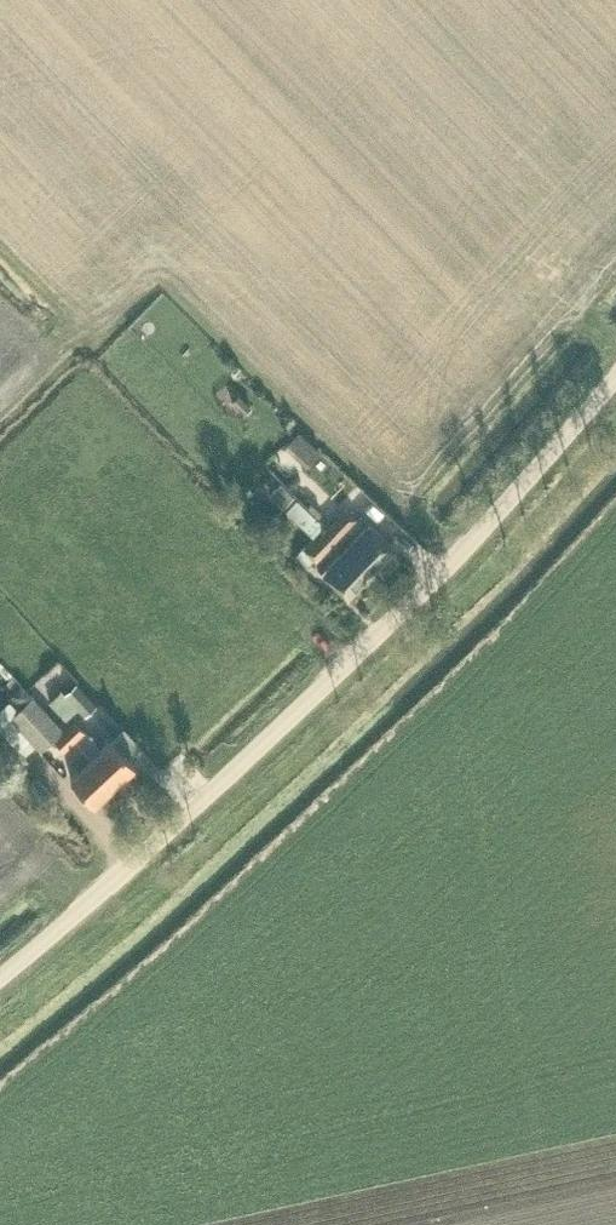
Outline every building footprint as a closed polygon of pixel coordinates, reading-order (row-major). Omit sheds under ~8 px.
[(268,493),(282,507),(293,496),(279,482),(272,489),(268,493)] [(324,524),(296,498),(285,509),(313,536),(324,524)] [(355,518),(345,507),(325,528),(335,538),(355,518)] [(282,527),(274,520),(268,525),(266,528),(275,536),(282,527)] [(344,546),(371,572),(395,547),(367,522),(344,546)] [(335,538),(325,528),(305,549),(315,559),(335,538)] [(320,571),(347,597),(371,572),(344,546),(320,571)] [(77,707),(84,714),(96,703),(76,681),(64,693),(60,689),(46,703),(54,711),(64,720),(77,707)] [(29,695),(19,684),(8,694),(18,705),(29,695)] [(73,740),(74,740),(63,729),(32,695),(16,710),(6,699),(0,705),(0,731),(24,755),(35,744),(40,749),(53,739),(63,749),(73,740)] [(63,729),(74,740),(113,783),(134,763),(110,739),(100,748),(83,730),(73,720),(63,729)] [(113,783),(90,758),(73,740),(63,749),(80,767),(69,777),(93,802),(113,783)]
